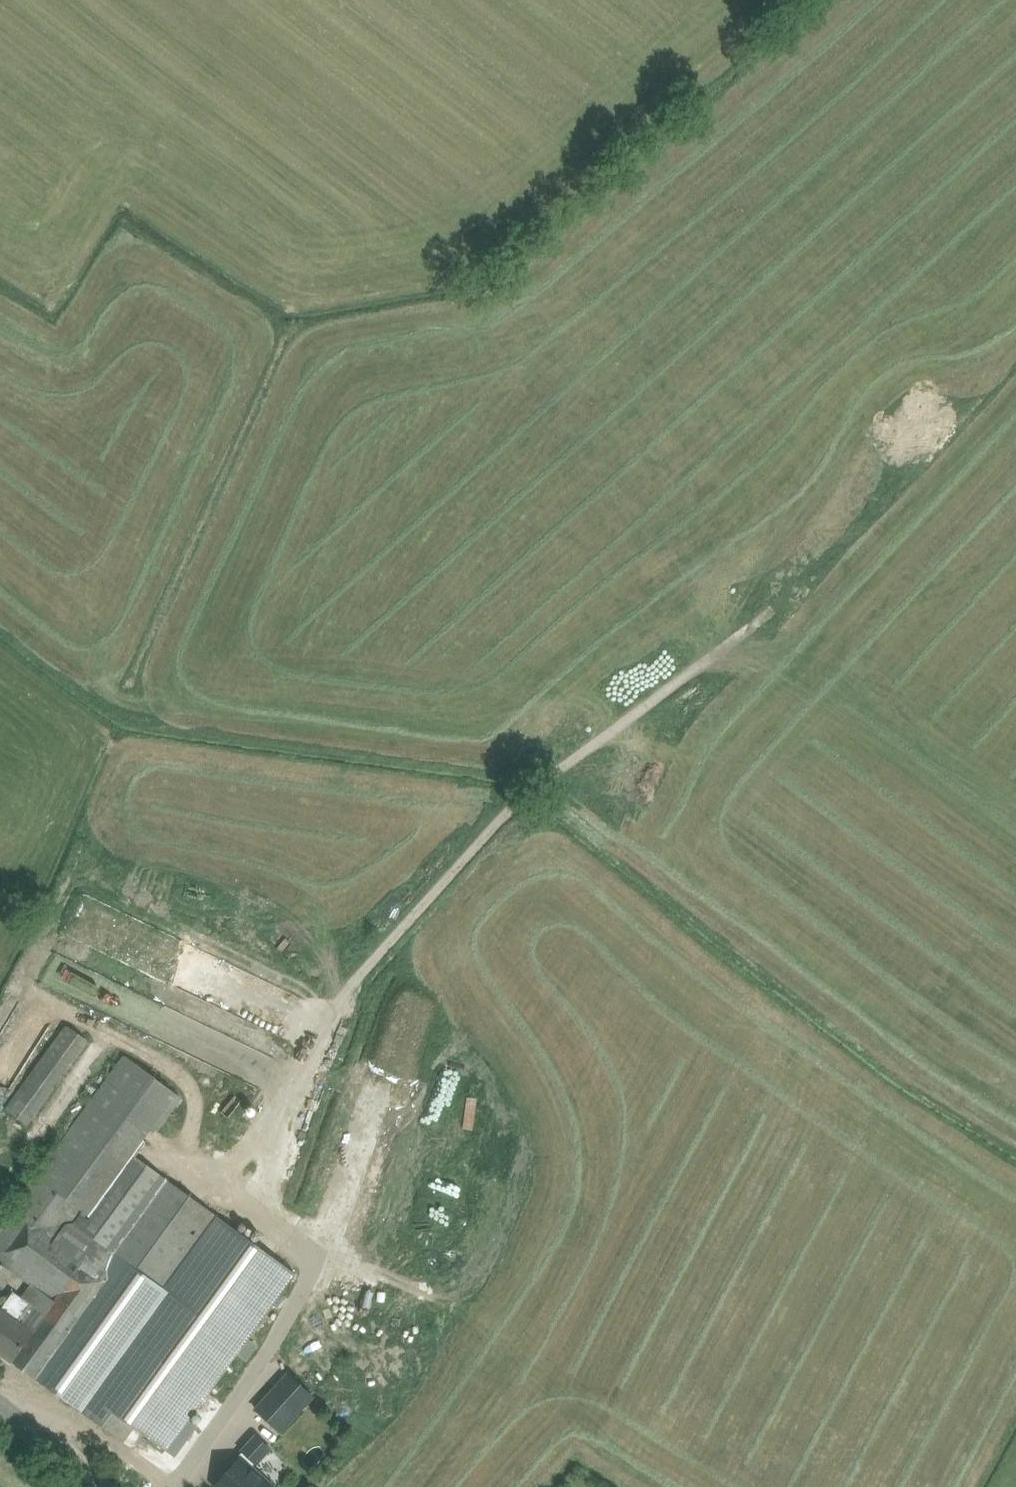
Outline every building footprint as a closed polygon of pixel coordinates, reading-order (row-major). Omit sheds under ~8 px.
[(67,1025),(6,1109),(28,1125),(90,1041),(67,1025)] [(33,1283),(24,1295),(48,1312),(13,1361),(99,1424),(125,1442),(135,1427),(167,1450),(242,1346),(295,1272),(275,1258),(231,1225),(134,1155),(152,1130),(178,1094),(124,1056),(6,1219),(2,1217),(0,1220),(0,1259),(33,1283)] [(12,1363),(13,1361),(48,1312),(24,1295),(15,1288),(0,1309),(0,1354),(12,1363)] [(281,1434),(315,1397),(289,1372),(254,1409),(281,1434)] [(270,1448),(257,1436),(244,1451),(247,1454),(243,1459),(243,1458),(216,1486),(217,1486),(274,1486),(251,1466),(255,1461),(257,1463),(270,1448)]
